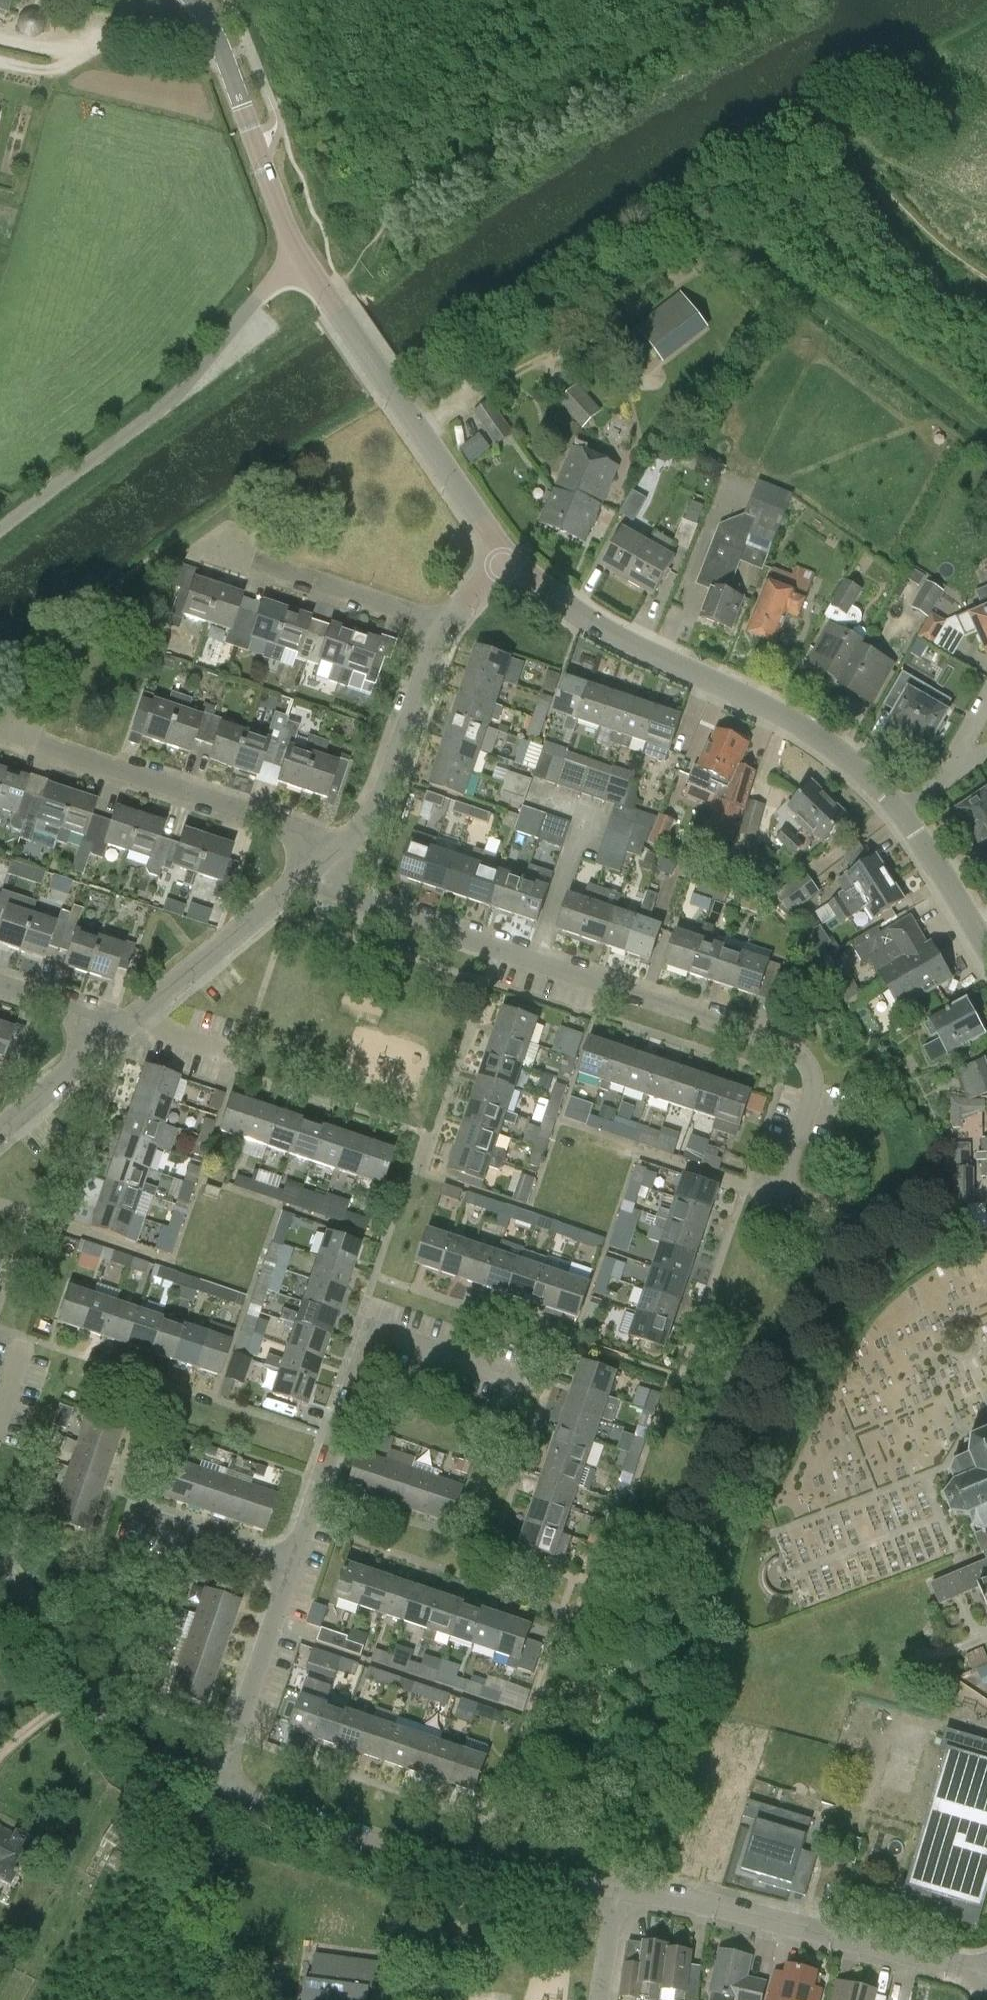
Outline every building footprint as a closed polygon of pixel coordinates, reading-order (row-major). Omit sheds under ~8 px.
[(6,12),(9,0),(0,0),(0,11),(6,12)] [(21,15),(18,25),(22,35),(33,37),(41,31),(44,21),(40,12),(30,8),(21,15)] [(706,325),(682,294),(637,328),(661,360),(706,325)] [(583,428),(600,412),(577,387),(560,403),(583,428)] [(513,434),(490,401),(473,413),(496,446),(513,434)] [(483,439),(463,454),(471,464),(491,448),(483,439)] [(671,447),(665,445),(659,448),(656,454),(659,460),(665,463),(671,460),(674,453),(671,447)] [(618,466),(574,447),(556,489),(577,498),(579,495),(601,504),(618,466)] [(689,455),(684,469),(694,472),(699,459),(689,455)] [(541,524),(585,543),(601,504),(579,495),(577,498),(556,489),(541,524)] [(634,522),(647,499),(633,491),(620,514),(634,522)] [(752,500),(745,516),(756,520),(744,551),(746,552),(767,561),(780,528),(786,513),(752,500)] [(704,507),(692,502),(685,521),(684,520),(674,544),(690,550),(699,527),(697,526),(704,507)] [(745,516),(721,525),(715,542),(700,581),(713,586),(702,617),(731,628),(743,597),(731,592),(746,552),(744,551),(756,520),(745,516)] [(624,530),(602,567),(628,582),(649,544),(624,530)] [(675,559),(649,544),(628,582),(653,596),(675,559)] [(796,567),(792,576),(774,569),(764,591),(748,633),(775,644),(788,613),(798,617),(812,584),(815,574),(796,567)] [(919,586),(925,577),(912,567),(905,576),(919,586)] [(183,616),(206,624),(218,588),(195,580),(191,593),(178,589),(169,616),(181,620),(183,616)] [(946,588),(934,580),(931,585),(930,584),(915,609),(928,617),(943,592),(946,588)] [(861,590),(846,582),(832,606),(826,617),(846,629),(849,625),(854,626),(860,624),(862,618),(861,613),(851,607),(861,590)] [(242,595),(218,588),(206,624),(227,631),(226,635),(239,639),(248,612),(237,608),(242,595)] [(262,659),(266,660),(284,609),(263,602),(258,615),(248,612),(239,639),(248,642),(250,638),(267,643),(262,659)] [(986,651),(986,604),(957,617),(965,637),(978,631),(986,651)] [(293,657),(305,662),(315,634),(305,631),(309,618),(284,609),(266,660),(279,665),(284,649),(294,653),(293,657)] [(920,638),(932,645),(945,623),(933,616),(920,638)] [(840,682),(839,686),(862,645),(864,642),(830,623),(808,663),(818,670),(840,682)] [(315,634),(305,662),(307,662),(305,669),(328,676),(327,681),(337,684),(342,669),(341,669),(353,633),(331,626),(327,638),(315,634)] [(373,654),(377,641),(353,633),(341,669),(342,669),(337,684),(347,688),(352,672),(363,676),(361,681),(373,685),(382,658),(373,654)] [(880,690),(895,664),(862,645),(839,686),(861,698),(869,684),(880,690)] [(160,654),(170,657),(172,650),(163,647),(160,654)] [(512,659),(477,647),(474,656),(471,655),(467,667),(470,668),(469,671),(503,683),(512,659)] [(503,683),(469,671),(461,694),(496,706),(496,705),(503,683)] [(553,692),(559,675),(549,671),(543,689),(553,692)] [(890,723),(903,730),(929,745),(934,736),(938,738),(946,725),(942,723),(948,713),(920,697),(926,686),(903,673),(888,700),(900,707),(890,723)] [(590,685),(566,677),(554,713),(568,718),(564,729),(574,733),(578,721),(590,685)] [(590,685),(578,721),(600,729),(612,693),(590,685)] [(143,694),(134,721),(130,734),(165,746),(181,697),(170,693),(166,707),(154,703),(155,698),(143,694)] [(620,746),(636,701),(612,693),(600,729),(614,733),(611,743),(620,746)] [(496,706),(461,694),(453,716),(488,728),(492,718),(498,721),(503,707),(496,705),(496,706)] [(533,718),(544,721),(550,704),(552,698),(541,694),(533,718)] [(192,701),(181,697),(165,746),(188,753),(192,741),(203,744),(212,717),(200,714),(199,718),(188,714),(192,701)] [(647,744),(659,709),(636,701),(620,746),(630,749),(633,740),(647,744)] [(669,752),(682,716),(659,709),(647,744),(643,755),(666,763),(669,752)] [(275,713),(265,740),(245,733),(233,768),(257,776),(261,764),(272,767),(288,718),(275,713)] [(499,732),(488,728),(453,716),(446,739),(481,751),(492,755),(499,732)] [(210,761),(233,768),(245,733),(223,726),(224,722),(212,717),(203,744),(214,748),(210,761)] [(308,737),(304,753),(292,749),(300,727),(288,723),(290,718),(288,718),(272,767),(282,771),(278,783),(301,791),(318,740),(308,737)] [(538,739),(544,721),(533,718),(528,735),(538,739)] [(685,795),(717,809),(709,827),(705,834),(727,844),(730,837),(742,809),(745,811),(755,772),(739,765),(748,745),(717,731),(707,754),(704,753),(698,767),(695,766),(687,784),(690,785),(685,795)] [(438,761),(473,773),(481,751),(446,739),(438,761)] [(328,743),(318,740),(301,791),(325,799),(329,787),(340,791),(349,764),(335,760),(334,763),(323,760),(328,743)] [(546,782),(554,757),(542,753),(544,748),(532,743),(523,767),(536,771),(533,778),(546,782)] [(557,786),(565,761),(554,757),(546,782),(557,786)] [(430,785),(465,797),(473,773),(438,761),(430,785)] [(565,761),(557,786),(569,790),(577,766),(565,761)] [(581,794),(589,770),(577,766),(569,790),(581,794)] [(589,770),(581,794),(593,798),(601,774),(589,770)] [(22,832),(25,823),(33,797),(23,793),(27,780),(3,772),(0,781),(0,820),(3,812),(12,815),(9,824),(12,829),(22,832)] [(765,805),(748,800),(755,772),(745,811),(741,825),(745,826),(742,834),(756,837),(765,805)] [(508,773),(504,785),(528,793),(532,781),(508,773)] [(604,802),(612,778),(601,774),(593,798),(604,802)] [(612,778),(604,802),(616,806),(624,782),(612,778)] [(798,818),(795,822),(803,830),(831,801),(813,783),(788,808),(798,818)] [(524,805),(528,793),(504,785),(500,797),(524,805)] [(44,800),(33,797),(25,823),(36,827),(38,823),(60,830),(71,795),(48,787),(44,800)] [(980,844),(984,841),(986,846),(986,792),(985,793),(983,789),(968,799),(971,803),(958,811),(966,822),(964,823),(966,826),(967,825),(971,831),(970,832),(971,834),(973,833),(980,844)] [(446,797),(428,791),(424,803),(443,809),(446,797)] [(624,808),(633,812),(637,800),(636,796),(629,793),(624,808)] [(71,795),(60,830),(55,842),(66,846),(70,834),(83,838),(81,842),(92,846),(101,819),(91,816),(95,802),(71,795)] [(453,812),(470,818),(474,807),(456,801),(453,812)] [(824,844),(849,819),(831,801),(803,830),(811,838),(814,834),(824,844)] [(624,808),(616,806),(612,818),(636,826),(640,814),(633,812),(624,808)] [(492,813),(474,807),(470,818),(488,824),(492,813)] [(547,816),(523,808),(515,832),(539,840),(547,816)] [(102,859),(106,846),(128,853),(140,817),(116,810),(112,822),(101,819),(92,846),(93,846),(90,855),(102,859)] [(558,820),(547,816),(539,840),(563,848),(571,824),(558,820)] [(676,823),(662,816),(651,842),(665,848),(676,823)] [(157,878),(160,868),(169,841),(159,838),(163,825),(140,817),(128,853),(149,860),(146,869),(149,875),(157,878)] [(655,832),(660,820),(650,817),(646,829),(649,830),(655,832)] [(649,830),(636,826),(612,818),(608,830),(646,842),(649,830)] [(777,839),(786,847),(796,837),(787,828),(777,839)] [(646,842),(608,830),(604,841),(628,849),(632,839),(644,847),(646,842)] [(180,845),(169,841),(160,868),(173,872),(174,868),(186,872),(182,885),(192,888),(196,875),(208,839),(184,832),(180,845)] [(399,877),(423,885),(435,850),(438,840),(414,832),(399,877)] [(805,845),(796,837),(786,847),(794,855),(805,845)] [(196,875),(217,882),(219,883),(218,887),(229,890),(238,864),(227,860),(231,847),(208,839),(196,875)] [(628,849),(604,841),(600,853),(624,861),(628,849)] [(457,857),(446,892),(468,899),(484,852),(475,849),(471,862),(457,857)] [(435,850),(423,885),(446,892),(457,857),(435,850)] [(484,852),(468,899),(492,907),(503,873),(493,870),(497,856),(484,852)] [(620,873),(624,861),(600,853),(596,865),(620,873)] [(839,881),(847,894),(840,897),(830,904),(836,913),(891,880),(876,857),(839,881)] [(1,888),(35,900),(46,871),(12,859),(1,888)] [(526,881),(514,915),(538,923),(549,889),(535,884),(540,870),(531,867),(526,881)] [(724,886),(743,891),(747,877),(728,872),(724,886)] [(54,873),(49,888),(67,894),(72,879),(54,873)] [(503,873),(492,907),(514,915),(526,881),(517,878),(503,873)] [(771,898),(780,908),(812,884),(804,873),(788,886),(771,898)] [(842,923),(853,916),(863,910),(868,907),(875,919),(904,901),(891,880),(836,913),(842,923)] [(212,898),(225,902),(229,890),(218,887),(219,883),(217,882),(212,898)] [(700,884),(696,894),(714,900),(720,902),(723,892),(700,884)] [(818,892),(812,884),(780,908),(786,916),(818,892)] [(559,930),(581,938),(598,888),(589,885),(584,900),(570,896),(559,930)] [(598,888),(581,938),(604,945),(616,911),(603,906),(608,891),(598,888)] [(647,891),(638,918),(627,953),(650,960),(661,926),(650,922),(658,895),(647,891)] [(165,899),(162,910),(183,915),(185,904),(165,899)] [(742,909),(760,915),(763,906),(745,900),(742,909)] [(20,952),(32,916),(9,908),(10,904),(0,901),(0,930),(1,931),(0,934),(0,945),(20,952)] [(187,904),(184,918),(207,922),(210,908),(187,904)] [(68,923),(59,950),(68,953),(69,953),(65,966),(89,974),(100,939),(78,931),(79,927),(79,926),(77,925),(83,909),(73,906),(70,917),(68,923)] [(61,911),(58,920),(66,922),(69,914),(61,911)] [(627,953),(638,918),(616,911),(604,945),(627,953)] [(32,916),(20,952),(43,959),(48,946),(59,950),(68,923),(66,922),(58,920),(56,919),(55,924),(32,916)] [(900,924),(897,917),(876,929),(851,944),(864,965),(871,961),(883,981),(910,964),(913,968),(937,954),(931,944),(928,946),(911,917),(900,924)] [(711,982),(723,947),(710,943),(716,926),(705,922),(699,939),(701,940),(689,974),(711,982)] [(689,974),(701,940),(699,939),(677,932),(666,966),(689,974)] [(123,946),(100,939),(89,974),(112,982),(116,969),(127,972),(136,946),(124,942),(123,946)] [(734,989),(746,955),(723,947),(711,982),(734,989)] [(901,1008),(952,978),(937,954),(913,968),(910,964),(883,981),(884,982),(862,995),(861,994),(847,1002),(852,1010),(889,988),(901,1008)] [(781,967),(746,955),(734,989),(758,997),(762,986),(773,990),(781,967)] [(838,986),(847,1002),(861,994),(851,977),(838,986)] [(971,1041),(984,1034),(967,1001),(963,1004),(930,1019),(941,1040),(924,1049),(932,1063),(972,1043),(971,1041)] [(504,1008),(496,1032),(531,1044),(539,1020),(504,1008)] [(0,1025),(0,1070),(10,1073),(19,1046),(8,1043),(13,1029),(0,1025)] [(488,1054),(524,1066),(531,1044),(496,1032),(488,1054)] [(571,1037),(565,1055),(576,1059),(582,1041),(571,1037)] [(580,1073),(603,1081),(604,1081),(615,1046),(592,1038),(580,1073)] [(609,1092),(612,1084),(626,1088),(638,1053),(628,1050),(629,1047),(618,1043),(617,1046),(615,1046),(604,1081),(603,1081),(600,1089),(609,1092)] [(638,1053),(626,1088),(649,1096),(661,1061),(638,1053)] [(524,1066),(488,1054),(481,1077),(516,1089),(524,1066)] [(569,1079),(576,1059),(565,1055),(559,1071),(561,1076),(569,1079)] [(958,1070),(968,1096),(969,1097),(970,1100),(986,1093),(986,1059),(958,1070)] [(661,1061),(649,1096),(672,1104),(684,1069),(661,1061)] [(144,1067),(136,1090),(172,1102),(179,1079),(144,1067)] [(684,1069),(672,1104),(695,1112),(707,1077),(684,1069)] [(516,1089),(481,1077),(473,1100),(508,1112),(516,1089)] [(695,1112),(717,1119),(718,1119),(729,1084),(707,1077),(695,1112)] [(556,1084),(551,1101),(561,1105),(566,1088),(556,1084)] [(742,1127),(740,1127),(746,1110),(762,1115),(767,1099),(751,1093),(752,1092),(729,1084),(718,1119),(717,1119),(713,1130),(738,1139),(742,1127)] [(129,1113),(164,1125),(172,1102),(136,1090),(129,1113)] [(215,1090),(209,1109),(218,1112),(224,1094),(215,1090)] [(220,1132),(244,1140),(256,1104),(232,1096),(220,1132)] [(508,1112),(473,1100),(465,1123),(500,1135),(505,1121),(517,1125),(520,1116),(508,1112)] [(543,1124),(553,1128),(561,1105),(551,1101),(543,1124)] [(953,1101),(952,1126),(961,1126),(961,1111),(983,1111),(983,1101),(953,1101)] [(251,1155),(255,1143),(267,1147),(278,1112),(256,1104),(244,1140),(240,1151),(251,1155)] [(599,1118),(612,1122),(616,1110),(603,1106),(599,1118)] [(565,1118),(586,1125),(590,1115),(569,1108),(565,1118)] [(290,1154),(301,1119),(278,1112),(267,1147),(290,1154)] [(121,1136),(156,1148),(164,1125),(129,1113),(121,1136)] [(609,1133),(612,1122),(599,1118),(590,1115),(586,1125),(609,1133)] [(209,1140),(215,1122),(205,1119),(199,1137),(209,1140)] [(301,1119),(290,1154),(313,1162),(324,1127),(301,1119)] [(632,1140),(635,1130),(612,1122),(609,1133),(632,1140)] [(500,1135),(465,1123),(458,1145),(506,1162),(508,1155),(506,1151),(496,1148),(500,1135)] [(535,1147),(545,1150),(553,1128),(543,1124),(535,1147)] [(324,1127),(313,1162),(336,1169),(347,1135),(324,1127)] [(655,1148),(658,1138),(635,1130),(632,1140),(655,1148)] [(358,1177),(370,1142),(347,1135),(336,1169),(358,1177)] [(156,1148),(121,1136),(114,1159),(148,1171),(156,1148)] [(199,1137),(193,1155),(203,1158),(209,1140),(199,1137)] [(655,1148),(674,1155),(677,1144),(658,1138),(655,1148)] [(393,1150),(370,1142),(358,1177),(355,1189),(378,1196),(382,1184),(393,1150)] [(975,1169),(972,1169),(970,1144),(953,1145),(954,1170),(957,1170),(956,1204),(974,1205),(975,1169)] [(503,1168),(506,1162),(458,1145),(450,1169),(461,1173),(458,1183),(482,1191),(490,1167),(499,1170),(503,1168)] [(535,1147),(529,1166),(539,1169),(545,1150),(535,1147)] [(687,1147),(684,1158),(700,1163),(704,1153),(687,1147)] [(700,1163),(719,1170),(723,1159),(704,1153),(700,1163)] [(157,1189),(144,1184),(148,1171),(114,1159),(106,1182),(141,1194),(154,1198),(157,1189)] [(632,1183),(641,1187),(649,1163),(640,1160),(632,1183)] [(194,1186),(200,1168),(190,1165),(184,1182),(194,1186)] [(205,1176),(228,1184),(231,1175),(208,1167),(205,1176)] [(535,1179),(521,1175),(513,1201),(527,1206),(535,1179)] [(254,1182),(236,1176),(233,1186),(250,1191),(254,1182)] [(685,1176),(677,1199),(712,1211),(720,1187),(685,1176)] [(141,1194),(106,1182),(98,1204),(133,1216),(141,1194)] [(194,1186),(184,1182),(177,1205),(186,1208),(194,1186)] [(250,1191),(269,1197),(272,1188),(254,1182),(250,1191)] [(624,1206),(634,1209),(641,1187),(632,1183),(624,1206)] [(218,1201),(221,1190),(206,1186),(203,1196),(218,1201)] [(441,1196),(459,1202),(463,1192),(444,1186),(441,1196)] [(300,1197),(282,1191),(280,1201),(297,1206),(300,1197)] [(489,1200),(473,1195),(469,1205),(485,1211),(489,1200)] [(297,1206),(320,1214),(323,1204),(300,1197),(297,1206)] [(657,1217),(704,1233),(712,1211),(677,1199),(672,1213),(660,1209),(657,1217)] [(507,1229),(514,1209),(489,1200),(485,1211),(499,1215),(496,1226),(507,1229)] [(143,1219),(133,1216),(98,1204),(90,1228),(125,1240),(126,1239),(135,1242),(143,1219)] [(169,1228),(179,1231),(186,1208),(177,1205),(169,1228)] [(346,1212),(328,1206),(325,1215),(343,1221),(346,1212)] [(617,1229),(626,1232),(634,1209),(624,1206),(617,1229)] [(534,1215),(519,1210),(515,1221),(531,1226),(534,1215)] [(369,1219),(346,1212),(343,1221),(366,1229),(369,1219)] [(534,1215),(531,1226),(550,1232),(549,1236),(552,1237),(557,1223),(534,1215)] [(661,1245),(696,1257),(704,1233),(657,1217),(655,1223),(657,1227),(666,1230),(661,1245)] [(280,1218),(272,1241),(281,1244),(289,1221),(280,1218)] [(154,1248),(160,1223),(144,1219),(138,1244),(154,1248)] [(555,1238),(557,1234),(576,1241),(579,1231),(557,1223),(552,1237),(555,1238)] [(171,1255),(179,1231),(169,1228),(161,1251),(171,1255)] [(617,1229),(611,1246),(628,1252),(634,1235),(626,1232),(617,1229)] [(418,1265),(440,1273),(452,1237),(430,1230),(418,1265)] [(605,1239),(579,1231),(576,1241),(602,1249),(605,1239)] [(326,1233),(318,1256),(353,1268),(360,1244),(326,1233)] [(463,1280),(475,1245),(452,1237),(440,1273),(463,1280)] [(264,1264),(274,1267),(281,1244),(272,1241),(264,1264)] [(81,1253),(103,1260),(106,1250),(84,1243),(81,1253)] [(475,1245),(463,1280),(486,1288),(498,1252),(475,1245)] [(654,1268),(689,1279),(696,1257),(661,1245),(654,1268)] [(126,1268),(130,1258),(106,1250),(103,1260),(126,1268)] [(509,1296),(521,1260),(498,1252),(486,1288),(509,1296)] [(353,1268),(318,1256),(310,1279),(345,1290),(353,1268)] [(126,1268),(146,1274),(149,1264),(130,1258),(126,1268)] [(611,1278),(616,1261),(607,1258),(601,1275),(611,1278)] [(521,1260),(509,1296),(532,1304),(544,1268),(521,1260)] [(266,1290),(268,1285),(274,1267),(264,1264),(257,1287),(266,1290)] [(175,1273),(154,1266),(151,1276),(171,1282),(175,1273)] [(544,1268),(532,1304),(555,1311),(567,1275),(544,1268)] [(646,1290),(681,1302),(689,1279),(654,1268),(646,1290)] [(194,1290),(197,1280),(175,1273),(171,1282),(194,1290)] [(590,1283),(567,1275),(555,1311),(578,1319),(590,1283)] [(601,1275),(595,1293),(605,1296),(611,1278),(601,1275)] [(345,1290),(310,1279),(303,1302),(337,1314),(345,1290)] [(218,1298),(221,1288),(197,1280),(194,1290),(218,1298)] [(57,1323),(81,1330),(92,1295),(69,1287),(57,1323)] [(266,1290),(257,1287),(249,1310),(259,1313),(266,1290)] [(245,1296),(221,1288),(218,1298),(242,1306),(245,1296)] [(681,1302),(646,1290),(638,1313),(673,1325),(681,1302)] [(92,1295),(81,1330),(104,1338),(115,1303),(92,1295)] [(337,1314),(303,1302),(298,1315),(282,1310),(279,1321),(295,1325),(329,1337),(337,1314)] [(126,1345),(138,1310),(115,1303),(104,1338),(126,1345)] [(595,1324),(601,1306),(592,1303),(586,1321),(595,1324)] [(138,1310),(126,1345),(149,1353),(161,1318),(138,1310)] [(259,1313),(249,1310),(242,1333),(251,1336),(259,1313)] [(666,1348),(673,1325),(638,1313),(631,1336),(666,1348)] [(161,1318),(149,1353),(172,1361),(184,1325),(161,1318)] [(195,1368),(207,1333),(184,1325),(172,1361),(195,1368)] [(287,1348),(322,1359),(329,1337),(295,1325),(287,1348)] [(231,1341),(207,1333),(195,1368),(219,1376),(231,1341)] [(251,1336),(242,1333),(234,1356),(243,1359),(251,1336)] [(280,1371),(314,1382),(322,1359),(287,1348),(283,1361),(268,1356),(264,1366),(280,1371)] [(247,1366),(242,1364),(243,1359),(234,1356),(227,1378),(242,1383),(247,1366)] [(582,1362),(574,1386),(609,1397),(617,1374),(582,1362)] [(307,1405),(314,1382),(280,1371),(272,1393),(307,1405)] [(567,1409),(601,1420),(609,1397),(574,1386),(567,1409)] [(655,1412),(661,1395),(651,1391),(645,1409),(655,1412)] [(60,1405),(53,1425),(66,1429),(73,1410),(60,1405)] [(601,1420),(567,1409),(559,1431),(594,1443),(601,1420)] [(645,1409),(639,1426),(649,1429),(655,1412),(645,1409)] [(87,1417),(78,1443),(114,1455),(122,1429),(87,1417)] [(551,1454),(586,1466),(594,1443),(559,1431),(556,1441),(553,1440),(549,1451),(552,1452),(551,1454)] [(393,1438),(377,1433),(372,1448),(389,1453),(393,1438)] [(976,1437),(972,1436),(970,1438),(971,1440),(967,1440),(964,1456),(969,1456),(958,1461),(955,1459),(953,1459),(956,1463),(951,1472),(949,1471),(948,1474),(953,1474),(957,1482),(947,1495),(943,1494),(942,1498),(947,1499),(952,1512),(950,1515),(953,1517),(955,1514),(970,1516),(974,1525),(971,1528),(974,1531),(983,1552),(983,1551),(986,1560),(986,1433),(976,1437)] [(180,1444),(189,1447),(192,1437),(183,1434),(180,1444)] [(639,1458),(645,1440),(635,1436),(629,1454),(639,1458)] [(68,1472),(104,1484),(114,1455),(78,1443),(68,1472)] [(215,1459),(217,1451),(206,1447),(203,1455),(215,1459)] [(348,1489),(375,1498),(386,1462),(360,1453),(348,1489)] [(586,1466),(551,1454),(543,1477),(578,1489),(586,1466)] [(629,1454),(623,1472),(633,1476),(639,1458),(629,1454)] [(468,1474),(471,1463),(470,1463),(460,1459),(456,1470),(468,1474)] [(161,1496),(187,1505),(199,1469),(173,1460),(161,1496)] [(400,1506),(412,1470),(386,1462),(375,1498),(400,1506)] [(267,1468),(257,1465),(254,1474),(264,1477),(267,1468)] [(213,1513),(225,1478),(199,1469),(187,1505),(213,1513)] [(412,1470),(400,1506),(426,1515),(437,1479),(412,1470)] [(61,1494),(96,1506),(104,1484),(68,1472),(61,1494)] [(47,1477),(44,1487),(53,1490),(56,1480),(47,1477)] [(578,1489),(543,1477),(535,1500),(571,1511),(578,1489)] [(239,1522),(251,1487),(225,1478),(213,1513),(239,1522)] [(463,1487),(437,1479),(426,1515),(451,1523),(463,1487)] [(624,1503),(630,1486),(620,1482),(614,1499),(624,1503)] [(264,1531),(276,1496),(251,1487),(239,1522),(264,1531)] [(39,1488),(36,1497),(45,1500),(48,1491),(39,1488)] [(88,1531),(96,1506),(61,1494),(52,1519),(88,1531)] [(606,1522),(616,1526),(624,1503),(614,1499),(606,1522)] [(571,1511),(535,1500),(528,1522),(563,1534),(571,1511)] [(555,1557),(563,1534),(528,1522),(520,1545),(555,1557)] [(932,1583),(940,1603),(962,1594),(970,1614),(986,1607),(986,1609),(986,1560),(932,1583)] [(337,1599),(360,1606),(372,1572),(348,1564),(337,1599)] [(383,1614),(394,1579),(372,1572),(360,1606),(383,1614)] [(189,1579),(180,1575),(176,1587),(185,1590),(189,1579)] [(394,1579),(383,1614),(405,1622),(417,1587),(394,1579)] [(417,1587),(405,1622),(428,1630),(440,1595),(417,1587)] [(205,1590),(196,1615),(232,1628),(241,1602),(205,1590)] [(452,1638),(463,1603),(440,1595),(428,1630),(426,1638),(434,1642),(438,1633),(452,1638)] [(463,1603),(452,1638),(474,1645),(486,1610),(463,1603)] [(168,1621),(179,1625),(183,1613),(172,1609),(168,1621)] [(497,1653),(509,1618),(486,1610),(474,1645),(497,1653)] [(187,1641),(223,1653),(232,1628),(196,1615),(187,1641)] [(532,1626),(509,1618),(497,1653),(511,1658),(508,1667),(517,1670),(517,1668),(534,1673),(543,1644),(527,1639),(532,1626)] [(318,1641),(321,1643),(344,1650),(348,1637),(323,1628),(318,1641)] [(362,1656),(365,1647),(348,1641),(348,1637),(344,1650),(362,1656)] [(179,1666),(214,1678),(223,1653),(187,1641),(179,1666)] [(971,1666),(986,1660),(986,1655),(984,1646),(966,1654),(971,1666)] [(392,1656),(375,1650),(372,1660),(389,1666),(392,1656)] [(315,1661),(325,1665),(322,1675),(334,1679),(341,1659),(319,1651),(315,1661)] [(392,1656),(389,1666),(408,1672),(411,1663),(392,1656)] [(335,1679),(338,1669),(356,1675),(360,1665),(341,1659),(334,1679),(335,1679)] [(206,1704),(214,1678),(179,1666),(179,1667),(171,1664),(162,1689),(206,1704)] [(978,1668),(984,1683),(986,1682),(986,1664),(978,1668)] [(438,1672),(422,1666),(418,1676),(435,1682),(438,1672)] [(386,1674),(370,1669),(366,1679),(382,1684),(386,1674)] [(438,1672),(435,1682),(454,1688),(457,1679),(438,1672)] [(386,1674),(382,1684),(405,1692),(409,1682),(386,1674)] [(409,1682),(405,1692),(428,1700),(432,1690),(409,1682)] [(483,1688),(467,1682),(464,1692),(480,1697),(483,1688)] [(483,1688),(480,1697),(498,1703),(523,1711),(526,1702),(498,1693),(483,1688)] [(428,1700),(447,1706),(451,1696),(432,1690),(428,1700)] [(291,1731),(314,1739),(325,1704),(303,1697),(291,1731)] [(477,1705),(462,1700),(458,1710),(474,1715),(477,1705)] [(325,1704),(314,1739),(335,1746),(346,1711),(325,1704)] [(501,1713),(477,1705),(474,1715),(498,1724),(501,1713)] [(359,1754),(371,1719),(346,1711),(335,1746),(336,1746),(335,1749),(347,1753),(348,1750),(359,1754)] [(382,1762),(394,1727),(371,1719),(359,1754),(382,1762)] [(394,1727),(382,1762),(405,1770),(417,1734),(394,1727)] [(947,1730),(941,1751),(947,1753),(908,1885),(902,1883),(896,1903),(977,1927),(986,1893),(986,1742),(947,1730)] [(417,1734),(405,1770),(428,1777),(440,1742),(417,1734)] [(451,1785),(463,1750),(440,1742),(428,1777),(429,1777),(428,1780),(439,1784),(440,1781),(451,1785)] [(487,1757),(463,1750),(451,1785),(475,1793),(487,1757)] [(757,1820),(742,1870),(792,1885),(812,1819),(781,1810),(776,1826),(757,1820)] [(10,1886),(32,1842),(15,1833),(14,1835),(0,1828),(0,1881),(10,1886)] [(648,1984),(663,1986),(668,1948),(669,1946),(666,1945),(666,1940),(648,1937),(648,1943),(644,1943),(641,1966),(626,1964),(621,1995),(646,1999),(648,1984)] [(668,1948),(663,1986),(662,1990),(676,1992),(675,1999),(697,1999),(700,1979),(687,1978),(691,1952),(668,1948)] [(765,1982),(746,1978),(750,1957),(719,1950),(710,1992),(713,1992),(711,1999),(731,1999),(732,1996),(740,1998),(740,1999),(761,1999),(765,1982)] [(306,1978),(303,1999),(368,1999),(370,1989),(376,1990),(379,1963),(315,1955),(312,1979),(306,1978)] [(816,1973),(789,1966),(783,1990),(772,1987),(768,1999),(810,1999),(816,1973)] [(876,1992),(848,1985),(844,1999),(873,1999),(876,1992)]
